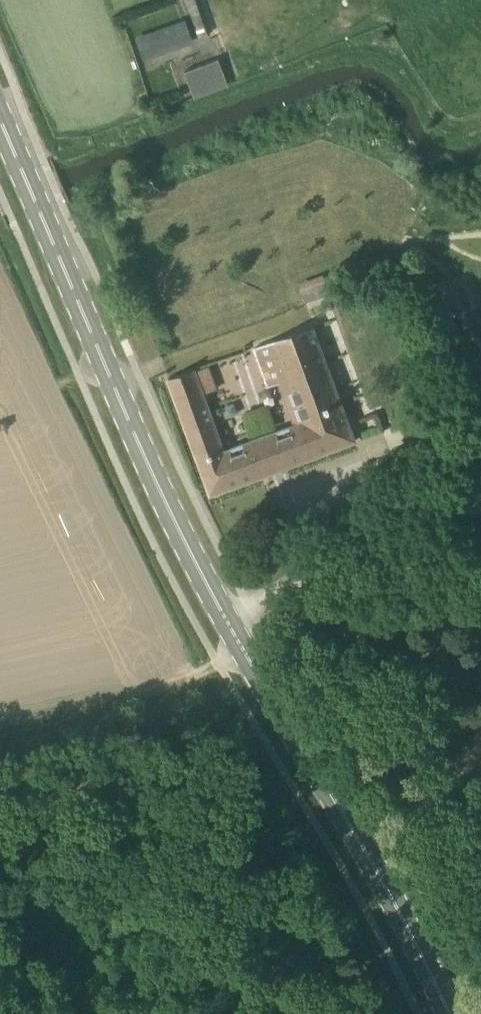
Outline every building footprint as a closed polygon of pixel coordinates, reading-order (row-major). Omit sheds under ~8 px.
[(209,33),(198,0),(186,0),(198,37),(209,33)] [(144,57),(190,40),(184,23),(137,39),(144,57)] [(184,72),(193,97),(227,83),(218,59),(184,72)] [(306,302),(327,295),(332,293),(328,283),(303,292),(306,302)] [(275,339),(275,341),(304,422),(225,451),(195,369),(169,378),(212,494),(356,441),(313,325),(275,339)]
